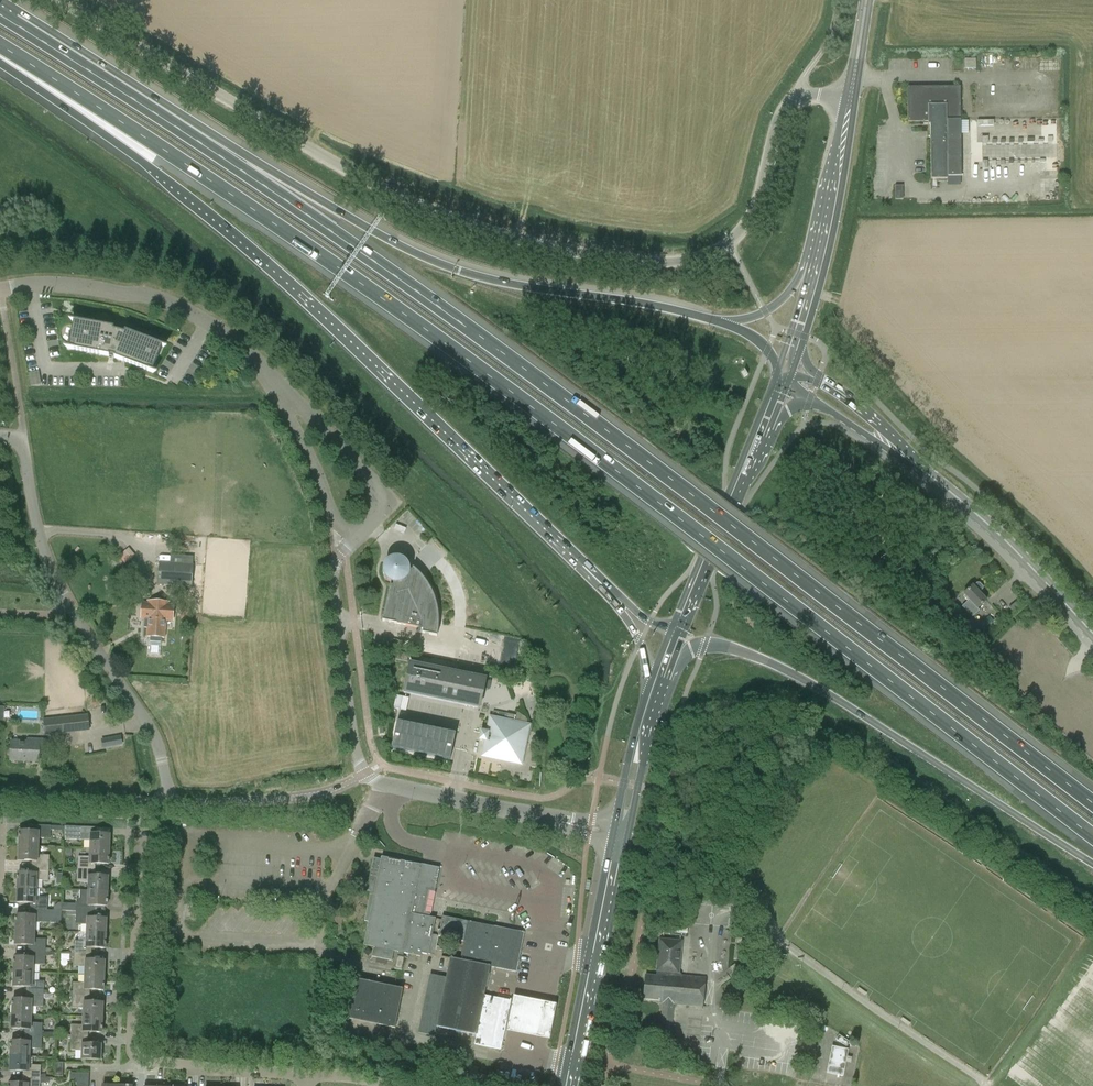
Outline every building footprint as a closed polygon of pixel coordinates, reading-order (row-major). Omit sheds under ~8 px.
[(976,68),(975,59),(964,59),(964,68),(976,68)] [(961,176),(960,87),(907,87),(908,122),(928,122),(928,124),(930,124),(931,179),(947,179),(947,177),(961,176)] [(903,186),(895,186),(895,199),(903,199),(903,186)] [(68,347),(67,348),(108,356),(109,354),(114,356),(114,357),(153,372),(153,371),(152,370),(162,346),(163,345),(124,330),(123,332),(113,329),(114,327),(72,319),(72,321),(73,321),(68,347)] [(41,384),(39,371),(28,373),(30,386),(41,384)] [(128,560),(134,555),(128,548),(122,553),(128,560)] [(157,585),(192,587),(193,564),(193,556),(178,555),(177,563),(159,562),(157,585)] [(382,620),(423,628),(422,632),(437,635),(437,634),(438,631),(438,628),(438,625),(439,624),(439,622),(439,619),(438,616),(438,613),(438,610),(437,608),(437,605),(436,602),(435,599),(434,596),(433,594),(432,591),(431,589),(430,586),(428,584),(427,582),(426,580),(424,577),(421,574),(419,572),(417,570),(416,569),(413,566),(412,567),(413,567),(412,569),(408,566),(407,565),(407,564),(406,563),(405,562),(405,561),(404,560),(403,560),(402,559),(400,558),(399,558),(398,558),(396,558),(394,558),(393,558),(391,559),(390,559),(389,560),(388,561),(387,562),(386,563),(385,564),(385,565),(384,567),(384,568),(384,569),(384,571),(384,572),(385,574),(385,575),(386,576),(387,578),(388,578),(389,579),(390,580),(391,581),(393,581),(392,585),(390,584),(390,583),(382,620)] [(973,586),(972,585),(963,594),(969,600),(962,606),(972,617),(979,611),(977,609),(986,600),(979,592),(983,589),(983,587),(979,582),(976,583),(973,586)] [(150,636),(150,642),(161,642),(161,637),(164,637),(166,620),(172,620),(174,605),(169,605),(169,602),(147,601),(147,603),(142,603),(141,615),(144,615),(144,618),(145,618),(144,636),(150,636)] [(1016,601),(1009,607),(1013,612),(1020,606),(1016,601)] [(193,615),(194,605),(183,604),(182,614),(193,615)] [(981,633),(968,619),(958,629),(970,643),(981,633)] [(417,643),(401,640),(399,648),(415,652),(417,643)] [(407,661),(409,653),(395,651),(394,658),(407,661)] [(480,708),(487,677),(409,661),(403,692),(480,708)] [(45,736),(90,731),(88,715),(43,720),(45,736)] [(491,758),(521,764),(529,725),(490,717),(487,733),(482,732),(480,739),(485,741),(483,754),(491,755),(491,758)] [(455,736),(396,724),(391,750),(449,762),(455,736)] [(120,737),(102,741),(104,749),(122,746),(120,737)] [(45,740),(35,740),(27,739),(27,742),(11,741),(10,760),(39,761),(39,749),(45,749),(45,740)] [(36,831),(20,830),(20,845),(38,846),(39,838),(50,838),(51,830),(65,830),(66,826),(36,825),(36,831)] [(95,827),(80,827),(66,826),(65,830),(65,839),(80,840),(91,840),(90,848),(110,849),(110,834),(95,833),(95,827)] [(38,846),(20,845),(19,860),(34,861),(34,867),(49,868),(49,855),(38,855),(38,846)] [(110,849),(90,848),(90,857),(78,857),(78,869),(93,869),(94,863),(109,864),(110,849)] [(432,934),(435,918),(430,917),(439,868),(421,865),(391,859),(391,862),(374,858),(370,875),(377,877),(373,896),(363,945),(373,947),(371,957),(392,961),(394,951),(421,957),(421,954),(428,955),(428,954),(435,955),(434,956),(442,958),(444,948),(436,946),(438,936),(463,941),(467,925),(441,920),(438,935),(432,934)] [(18,888),(37,888),(37,880),(48,881),(49,868),(34,867),(34,873),(18,872),(18,888)] [(89,891),(108,891),(108,876),(93,875),(93,869),(78,869),(77,882),(89,882),(89,890),(89,891)] [(37,888),(18,888),(17,902),(32,903),(32,909),(61,910),(62,908),(47,907),(48,897),(36,897),(37,888)] [(62,902),(62,908),(61,910),(72,911),(92,911),(92,905),(107,906),(108,891),(89,891),(89,890),(80,890),(80,899),(76,899),(76,903),(62,902)] [(16,929),(35,930),(35,922),(61,923),(61,910),(32,909),(32,915),(17,915),(16,929)] [(87,932),(106,933),(107,918),(91,917),(92,911),(72,911),(72,916),(76,916),(76,924),(87,925),(87,932)] [(436,1027),(476,1035),(484,995),(489,967),(515,972),(523,933),(494,927),(493,930),(467,925),(463,941),(460,960),(449,958),(445,977),(429,974),(423,1003),(417,1033),(434,1037),(436,1027)] [(35,930),(16,929),(16,944),(31,945),(31,951),(45,952),(46,939),(34,939),(35,930)] [(106,933),(87,932),(87,941),(75,941),(75,949),(70,949),(69,953),(90,953),(90,947),(106,948),(106,933)] [(674,1004),(703,1007),(705,977),(678,975),(681,941),(659,939),(656,976),(646,975),(644,999),(660,1000),(660,1003),(663,1003),(660,1039),(671,1040),(674,1004)] [(14,972),(33,972),(33,965),(45,965),(45,952),(31,951),(30,957),(15,956),(14,972)] [(85,974),(104,975),(105,960),(90,959),(90,953),(69,953),(69,957),(74,957),(74,966),(86,967),(85,974)] [(402,970),(404,958),(397,956),(395,969),(402,970)] [(682,974),(701,976),(702,965),(683,963),(682,974)] [(730,966),(734,972),(738,969),(739,968),(735,963),(730,966)] [(33,972),(14,972),(14,986),(29,987),(29,993),(44,994),(44,981),(33,981),(33,972)] [(104,975),(85,974),(85,983),(73,983),(73,995),(88,995),(88,989),(104,990),(104,975)] [(394,1028),(403,988),(356,979),(348,1019),(394,1028)] [(13,1013),(31,1014),(32,1006),(43,1007),(44,994),(29,993),(29,999),(13,999),(13,1013)] [(83,1016),(102,1017),(103,1002),(88,1002),(88,995),(73,995),(72,1008),(84,1009),(83,1016)] [(474,1045),(500,1050),(510,1000),(484,995),(476,1035),(474,1045)] [(513,997),(507,1032),(528,1035),(549,1039),(555,1004),(534,1001),(513,997)] [(31,1014),(13,1013),(12,1029),(27,1030),(27,1035),(42,1036),(43,1023),(31,1023),(31,1014)] [(101,1033),(102,1029),(103,1029),(103,1027),(102,1026),(102,1017),(83,1016),(83,1025),(71,1025),(71,1037),(86,1038),(86,1032),(101,1033)] [(10,1056),(29,1057),(30,1048),(42,1049),(42,1036),(27,1035),(26,1042),(11,1041),(10,1056)] [(839,1035),(836,1039),(847,1046),(850,1042),(839,1035)] [(101,1045),(85,1044),(86,1038),(71,1037),(70,1050),(81,1051),(81,1059),(100,1060),(101,1045)] [(843,1076),(848,1049),(832,1046),(827,1073),(843,1076)] [(29,1057),(10,1056),(9,1071),(25,1072),(25,1078),(46,1079),(46,1078),(46,1075),(40,1075),(41,1065),(29,1065),(29,1057)] [(62,1077),(62,1070),(63,1063),(55,1063),(55,1076),(62,1077)] [(78,1079),(77,1084),(89,1084),(89,1073),(78,1073),(78,1079)] [(40,1082),(49,1082),(49,1079),(46,1078),(46,1079),(25,1078),(25,1084),(9,1083),(9,1085),(40,1085),(40,1082)]
